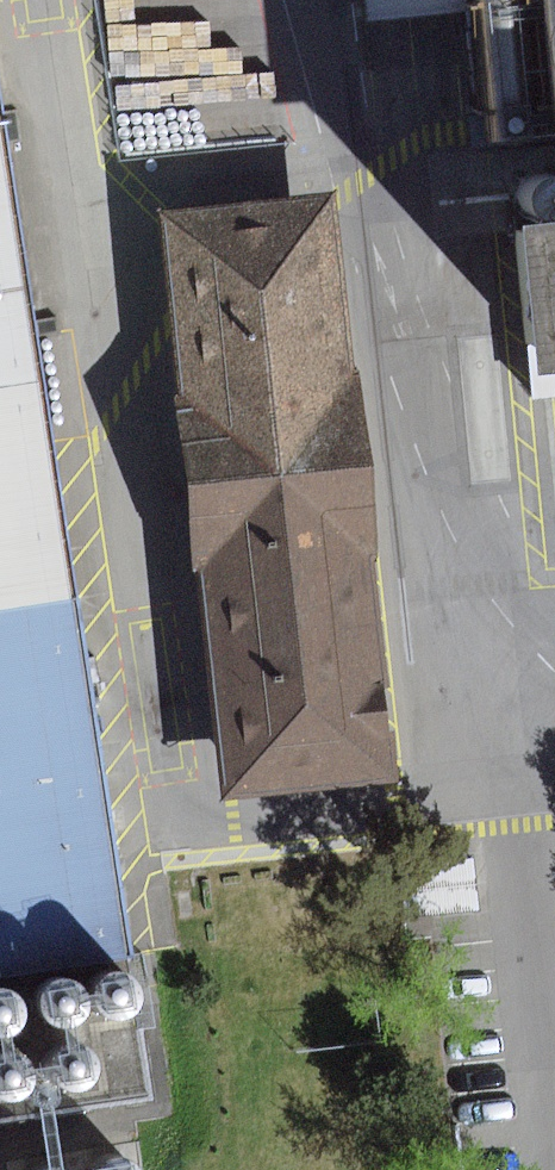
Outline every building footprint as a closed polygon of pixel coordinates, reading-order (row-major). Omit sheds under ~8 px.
[(370,25),(472,15),(470,0),(365,0),(370,25)] [(489,148),(539,144),(529,0),(478,0),(489,148)] [(68,595),(0,123),(0,606),(68,595)] [(345,203),(172,219),(226,800),(400,784),(345,203)] [(539,235),(553,380),(554,380),(554,233),(539,235)] [(0,606),(0,972),(129,951),(68,595),(0,606)] [(130,1028),(138,1026),(146,1022),(151,1015),(154,1008),(155,999),(152,991),(147,984),(141,979),(133,977),(124,977),(116,980),(110,986),(105,993),(104,1001),(105,1009),(108,1017),(114,1023),(122,1027),(130,1028)] [(75,1033),(83,1032),(90,1027),(96,1021),(99,1013),(99,1005),(97,997),(92,990),(86,985),(77,982),(69,983),(61,986),(55,991),(50,998),(48,1006),(49,1015),(53,1022),(59,1028),(67,1032),(75,1033)] [(20,1040),(27,1036),(33,1030),(36,1022),(36,1013),(34,1005),(29,999),(22,994),(14,991),(6,991),(0,994),(0,1039),(3,1041),(12,1042),(20,1040)] [(86,1098),(94,1096),(102,1092),(107,1086),(110,1078),(111,1069),(108,1061),(103,1055),(97,1050),(89,1047),(80,1048),(72,1050),(66,1056),(61,1063),(60,1071),(61,1080),(64,1087),(70,1093),(78,1097),(86,1098)] [(27,1103),(35,1099),(40,1093),(43,1085),(44,1077),(41,1069),(37,1062),(30,1057),(22,1054),(13,1055),(5,1057),(0,1062),(0,1097),(3,1100),(11,1104),(19,1105),(27,1103)] [(145,1169),(138,1164),(130,1162),(121,1162),(114,1165),(107,1169),(145,1169)]
